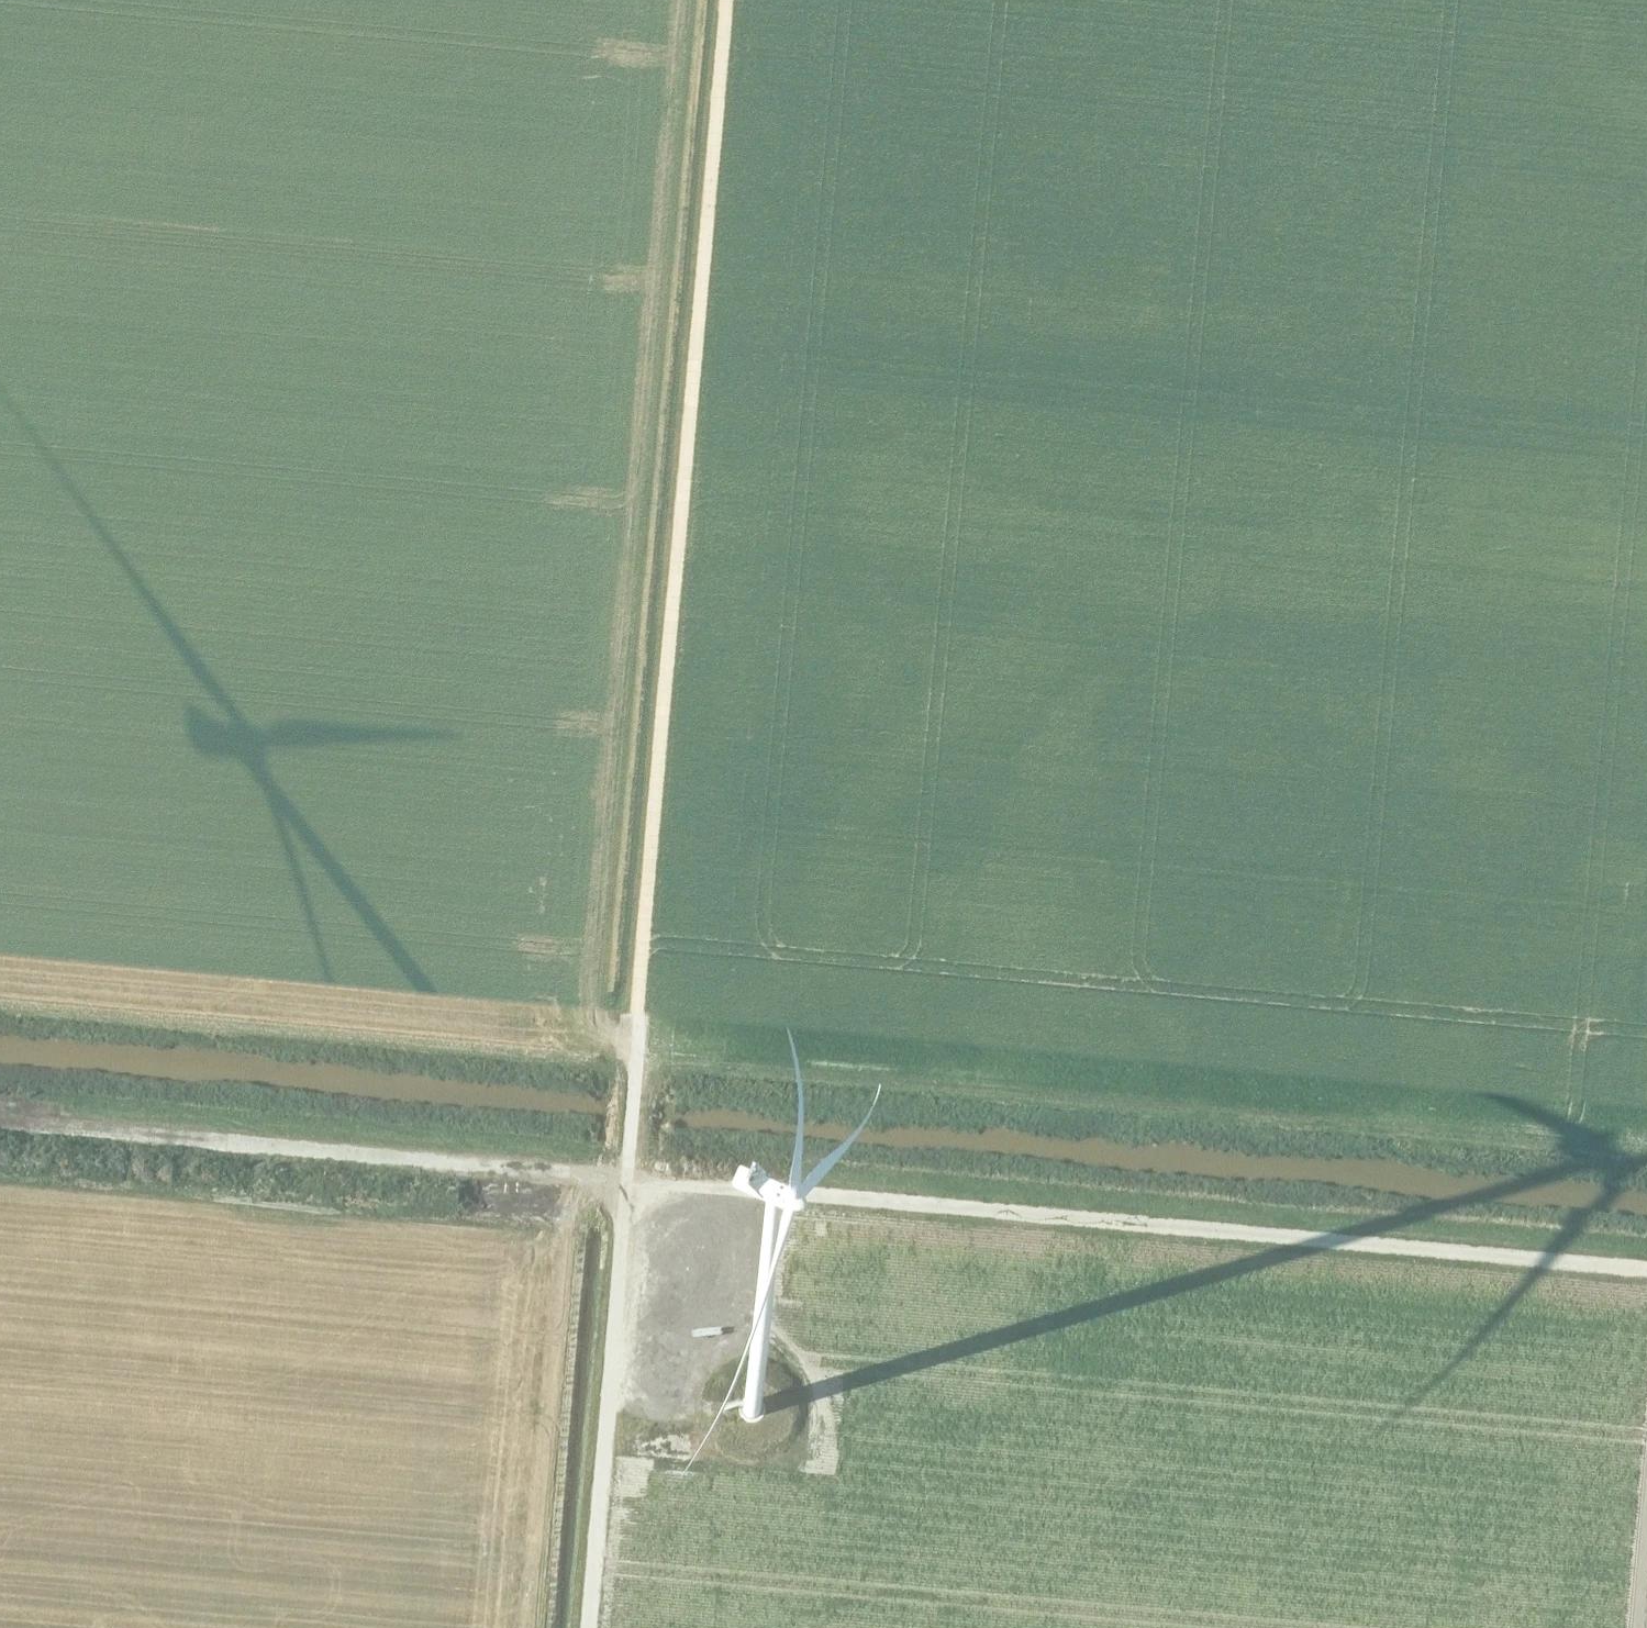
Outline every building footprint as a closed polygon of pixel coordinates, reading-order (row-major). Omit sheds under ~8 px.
[(743,1411),(743,1412),(743,1413),(743,1414),(743,1415),(744,1416),(745,1417),(745,1418),(746,1418),(746,1419),(747,1419),(747,1420),(748,1420),(749,1420),(750,1421),(751,1421),(752,1421),(753,1421),(754,1421),(755,1420),(756,1420),(757,1419),(758,1419),(758,1418),(759,1418),(759,1417),(759,1416),(760,1416),(760,1415),(760,1414),(761,1414),(761,1413),(761,1412),(761,1411),(761,1410),(760,1410),(760,1409),(760,1408),(759,1408),(759,1407),(759,1406),(758,1406),(758,1405),(757,1405),(756,1404),(755,1404),(754,1403),(753,1403),(752,1403),(751,1403),(750,1403),(749,1404),(748,1404),(747,1404),(747,1405),(746,1405),(746,1406),(745,1406),(745,1407),(744,1408),(743,1409),(743,1410),(743,1411)]
